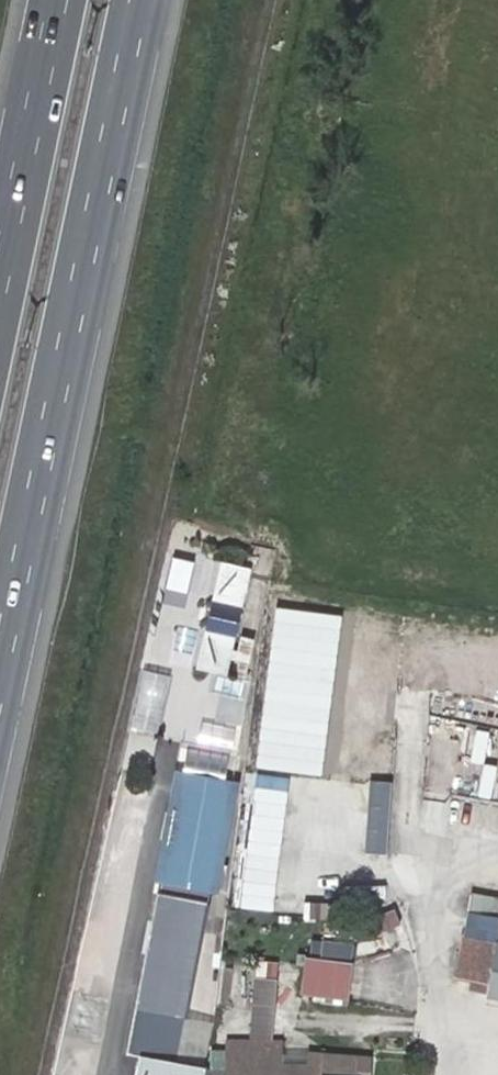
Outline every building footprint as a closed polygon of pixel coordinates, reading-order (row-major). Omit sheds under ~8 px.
[(248,583),(269,588),(271,569),(226,559),(204,659),(228,666),(248,583)] [(150,665),(134,720),(158,727),(169,690),(174,672),(150,665)] [(224,769),(226,752),(186,749),(185,766),(224,769)] [(202,891),(215,894),(224,847),(211,844),(208,859),(202,858),(218,778),(190,772),(168,884),(196,890),(198,875),(205,876),(202,891)] [(368,847),(390,849),(395,777),(373,775),(368,847)] [(497,941),(497,915),(470,912),(467,947),(497,949),(497,941)] [(497,949),(467,947),(464,973),(479,974),(494,976),(497,949)] [(334,995),(336,960),(308,960),(306,983),(296,984),(295,993),(334,995)] [(147,994),(171,998),(177,966),(153,961),(147,994)] [(494,976),(479,974),(477,986),(493,988),(494,976)] [(146,1010),(139,1047),(174,1053),(180,1016),(146,1010)] [(283,1042),(234,1041),(232,1067),(214,1067),(213,1074),(283,1074),(283,1042)] [(283,1042),(283,1074),(309,1074),(310,1058),(283,1042)] [(204,1061),(141,1051),(138,1074),(202,1074),(204,1061)] [(356,1060),(310,1058),(309,1074),(355,1074),(356,1060)] [(355,1074),(368,1074),(369,1061),(356,1060),(355,1074)]
